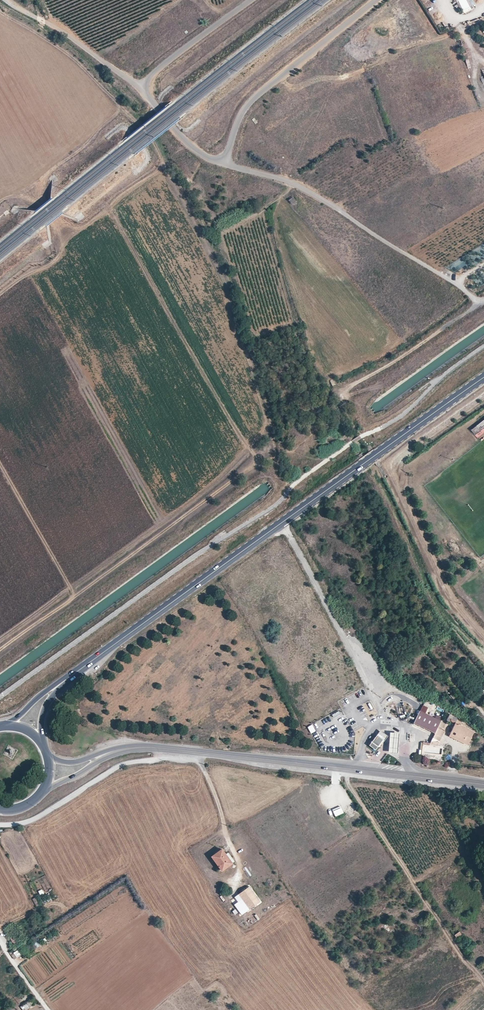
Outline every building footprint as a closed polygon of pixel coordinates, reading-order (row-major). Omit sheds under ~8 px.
[(462,12),(475,7),(472,0),(457,0),(462,12)] [(293,197),(288,200),(292,205),(297,201),(293,197)] [(469,431),(474,436),(476,434),(477,436),(481,433),(479,431),(483,427),(483,419),(469,431)] [(413,708),(408,720),(435,732),(440,720),(413,708)] [(455,724),(457,718),(450,714),(447,720),(455,724)] [(456,722),(449,736),(467,745),(474,731),(456,722)] [(307,727),(311,734),(315,731),(312,725),(307,727)] [(380,730),(377,735),(384,740),(388,736),(380,730)] [(390,733),(388,753),(397,753),(398,734),(390,733)] [(377,735),(371,742),(379,747),(384,740),(377,735)] [(11,758),(17,750),(9,745),(6,749),(7,749),(4,753),(11,758)] [(332,809),(335,817),(343,814),(341,806),(332,809)] [(211,856),(222,871),(233,863),(222,848),(211,856)] [(238,894),(249,909),(260,901),(249,886),(238,894)] [(19,956),(24,953),(19,947),(14,950),(16,952),(14,953),(12,951),(10,952),(15,959),(19,956)]
